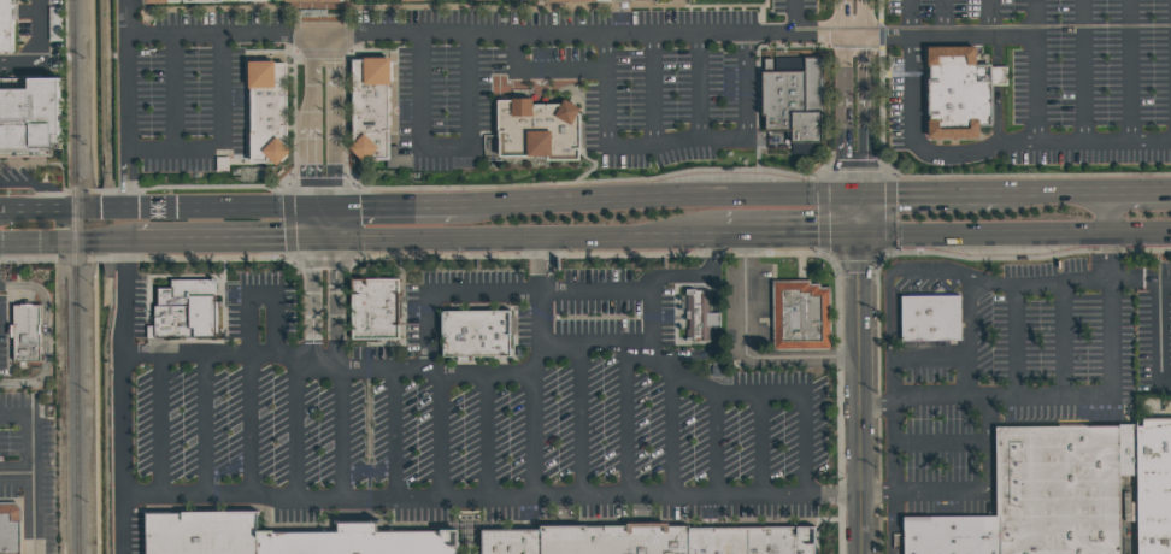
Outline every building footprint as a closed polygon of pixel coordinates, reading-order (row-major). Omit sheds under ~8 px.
[(14,55),(0,55),(0,0),(14,0),(14,55)] [(924,49),(993,49),(993,137),(924,137),(924,49)] [(392,57),(392,86),(388,86),(388,161),(363,161),(363,158),(361,160),(352,151),(353,149),(351,149),(351,59),(364,59),(364,57),(392,57)] [(286,63),(287,151),(284,151),(286,152),(277,161),(275,160),(275,163),(251,163),(251,87),(248,87),(248,60),(273,60),(275,63),(286,63)] [(763,60),(826,60),(826,153),(763,153),(763,60)] [(53,158),(0,158),(0,79),(60,79),(61,151),(53,151),(53,158)] [(496,104),(578,104),(578,164),(496,164),(496,104)] [(349,283),(405,283),(405,350),(349,350),(349,283)] [(770,283),(831,283),(831,354),(770,354),(770,283)] [(672,287),(711,287),(711,353),(672,353),(672,287)] [(152,288),(225,288),(225,347),(152,347),(152,288)] [(900,299),(963,299),(963,347),(900,347),(900,299)] [(30,306),(37,306),(39,363),(13,363),(12,337),(10,337),(8,335),(7,331),(8,329),(10,326),(12,326),(12,306),(19,306),(22,305),(24,305),(28,305),(30,306)] [(439,310),(519,310),(519,369),(439,369),(439,310)] [(1141,425),(1170,425),(1170,553),(1142,553),(1141,425)] [(999,431),(1000,520),(1001,553),(1126,553),(1125,429),(999,431)] [(24,508),(25,553),(0,553),(0,509),(24,508)] [(1000,520),(1001,553),(905,553),(905,521),(1000,520)] [(813,524),(814,553),(746,553),(746,525),(813,524)] [(688,525),(689,553),(539,553),(539,528),(688,525)] [(746,525),(746,553),(689,553),(688,525),(746,525)] [(539,528),(539,553),(376,553),(376,530),(539,528)] [(376,530),(376,553),(257,553),(257,531),(376,530)] [(257,531),(257,553),(144,553),(143,532),(257,531)]
